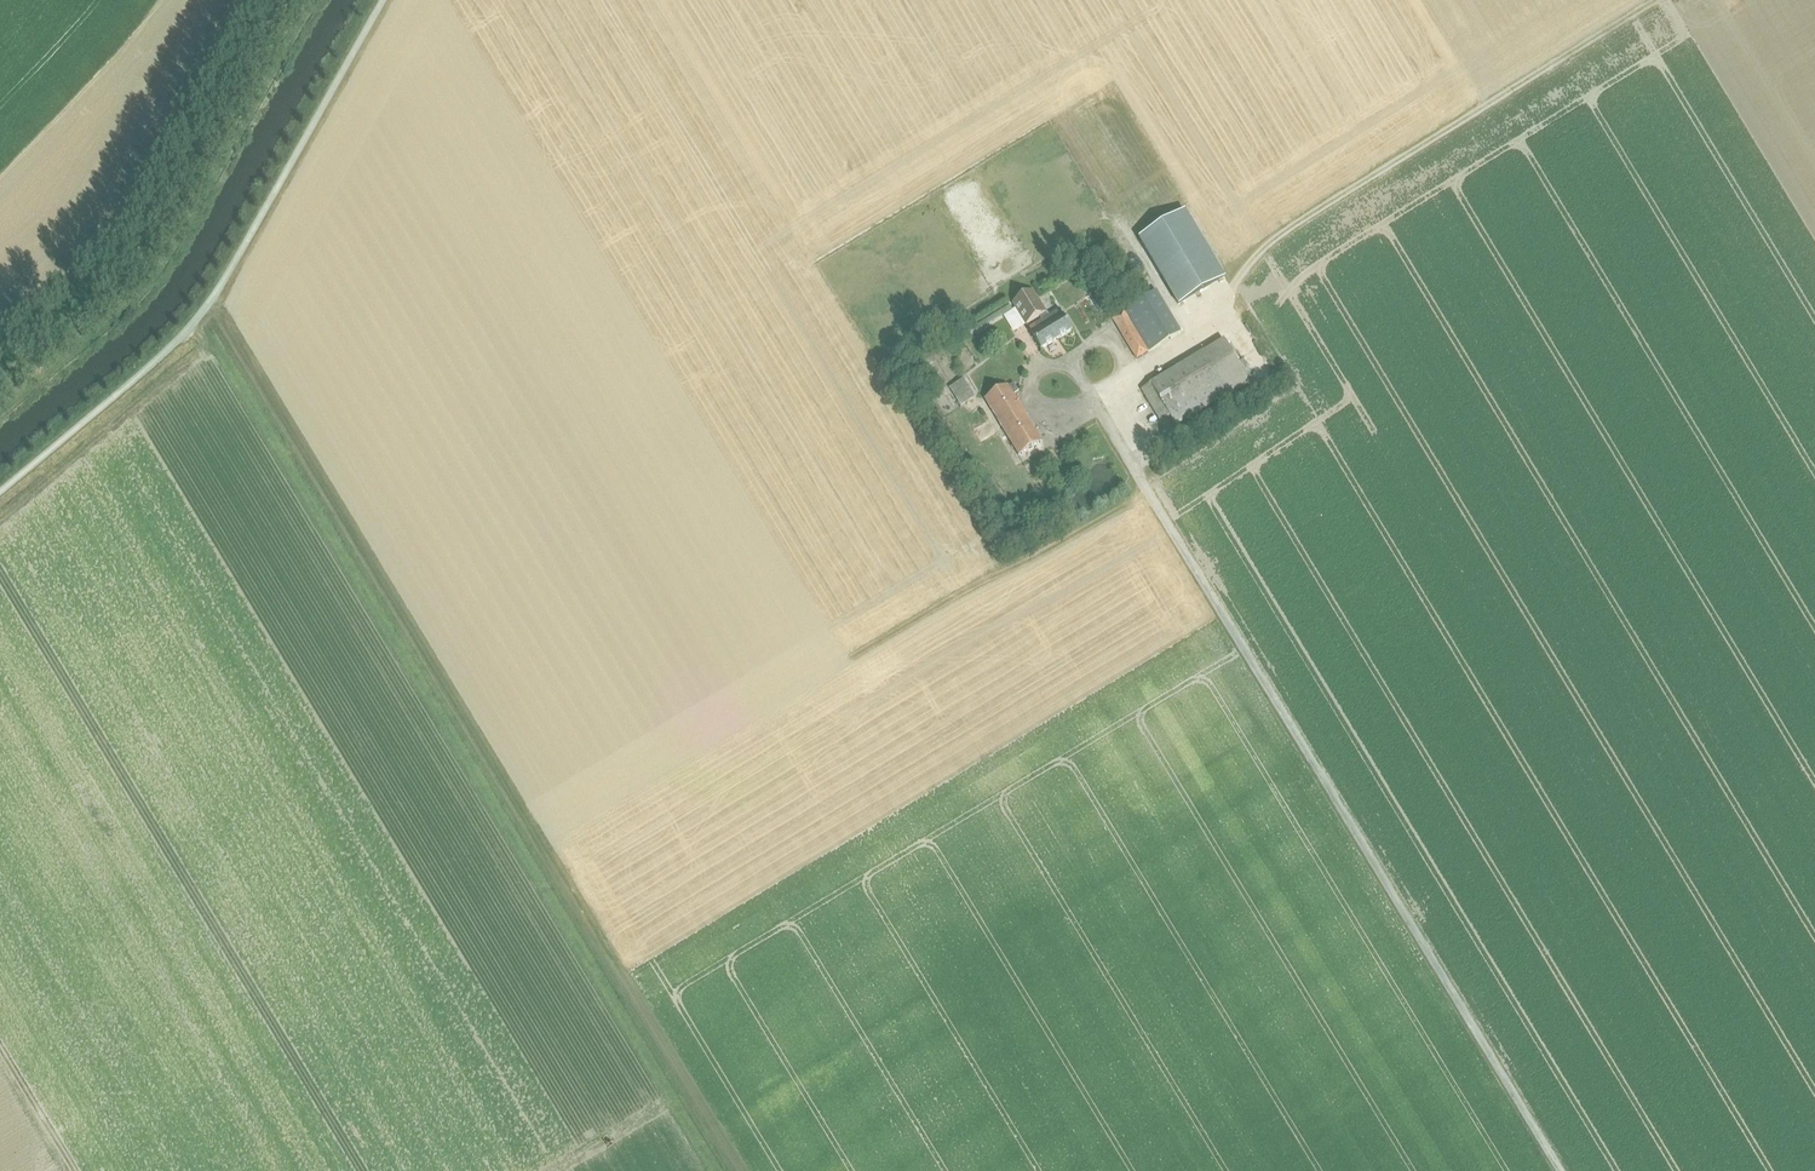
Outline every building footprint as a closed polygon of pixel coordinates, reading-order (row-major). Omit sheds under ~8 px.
[(1187,214),(1141,242),(1178,305),(1224,277),(1187,214)] [(1042,321),(1029,329),(1042,350),(1072,331),(1060,310),(1048,317),(1033,291),(1012,303),(1026,325),(1040,317),(1042,321)] [(1156,291),(1123,311),(1148,353),(1181,333),(1156,291)] [(1148,353),(1123,311),(1112,318),(1136,360),(1148,353)] [(1176,425),(1249,382),(1224,340),(1141,389),(1161,422),(1170,416),(1176,425)] [(961,407),(975,399),(963,379),(949,388),(961,407)] [(1012,392),(1017,389),(1013,383),(1009,386),(1012,392)] [(1019,455),(1041,442),(1008,387),(986,401),(1019,455)]
